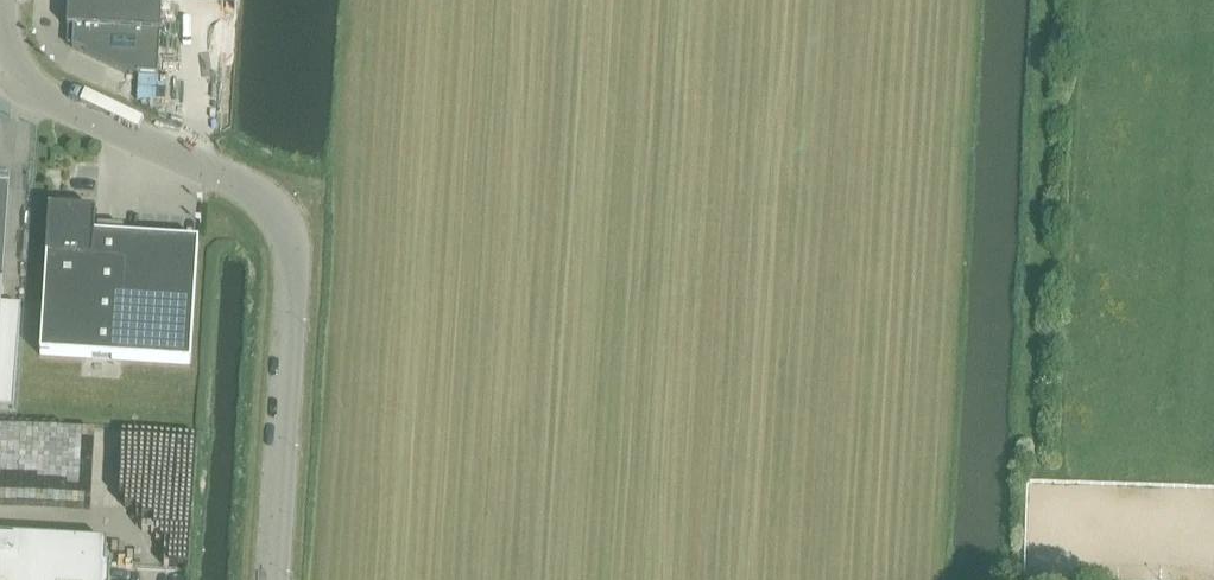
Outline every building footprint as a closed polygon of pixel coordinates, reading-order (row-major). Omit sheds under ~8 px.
[(66,28),(73,29),(72,48),(129,75),(158,77),(163,0),(68,0),(66,28)] [(13,406),(20,308),(1,306),(9,190),(0,189),(0,405),(13,406)] [(40,356),(191,365),(198,243),(94,237),(96,213),(48,210),(45,258),(46,258),(40,356)] [(35,448),(36,421),(15,421),(14,448),(35,448)] [(110,568),(105,568),(107,544),(0,538),(0,579),(109,579),(110,568)]
